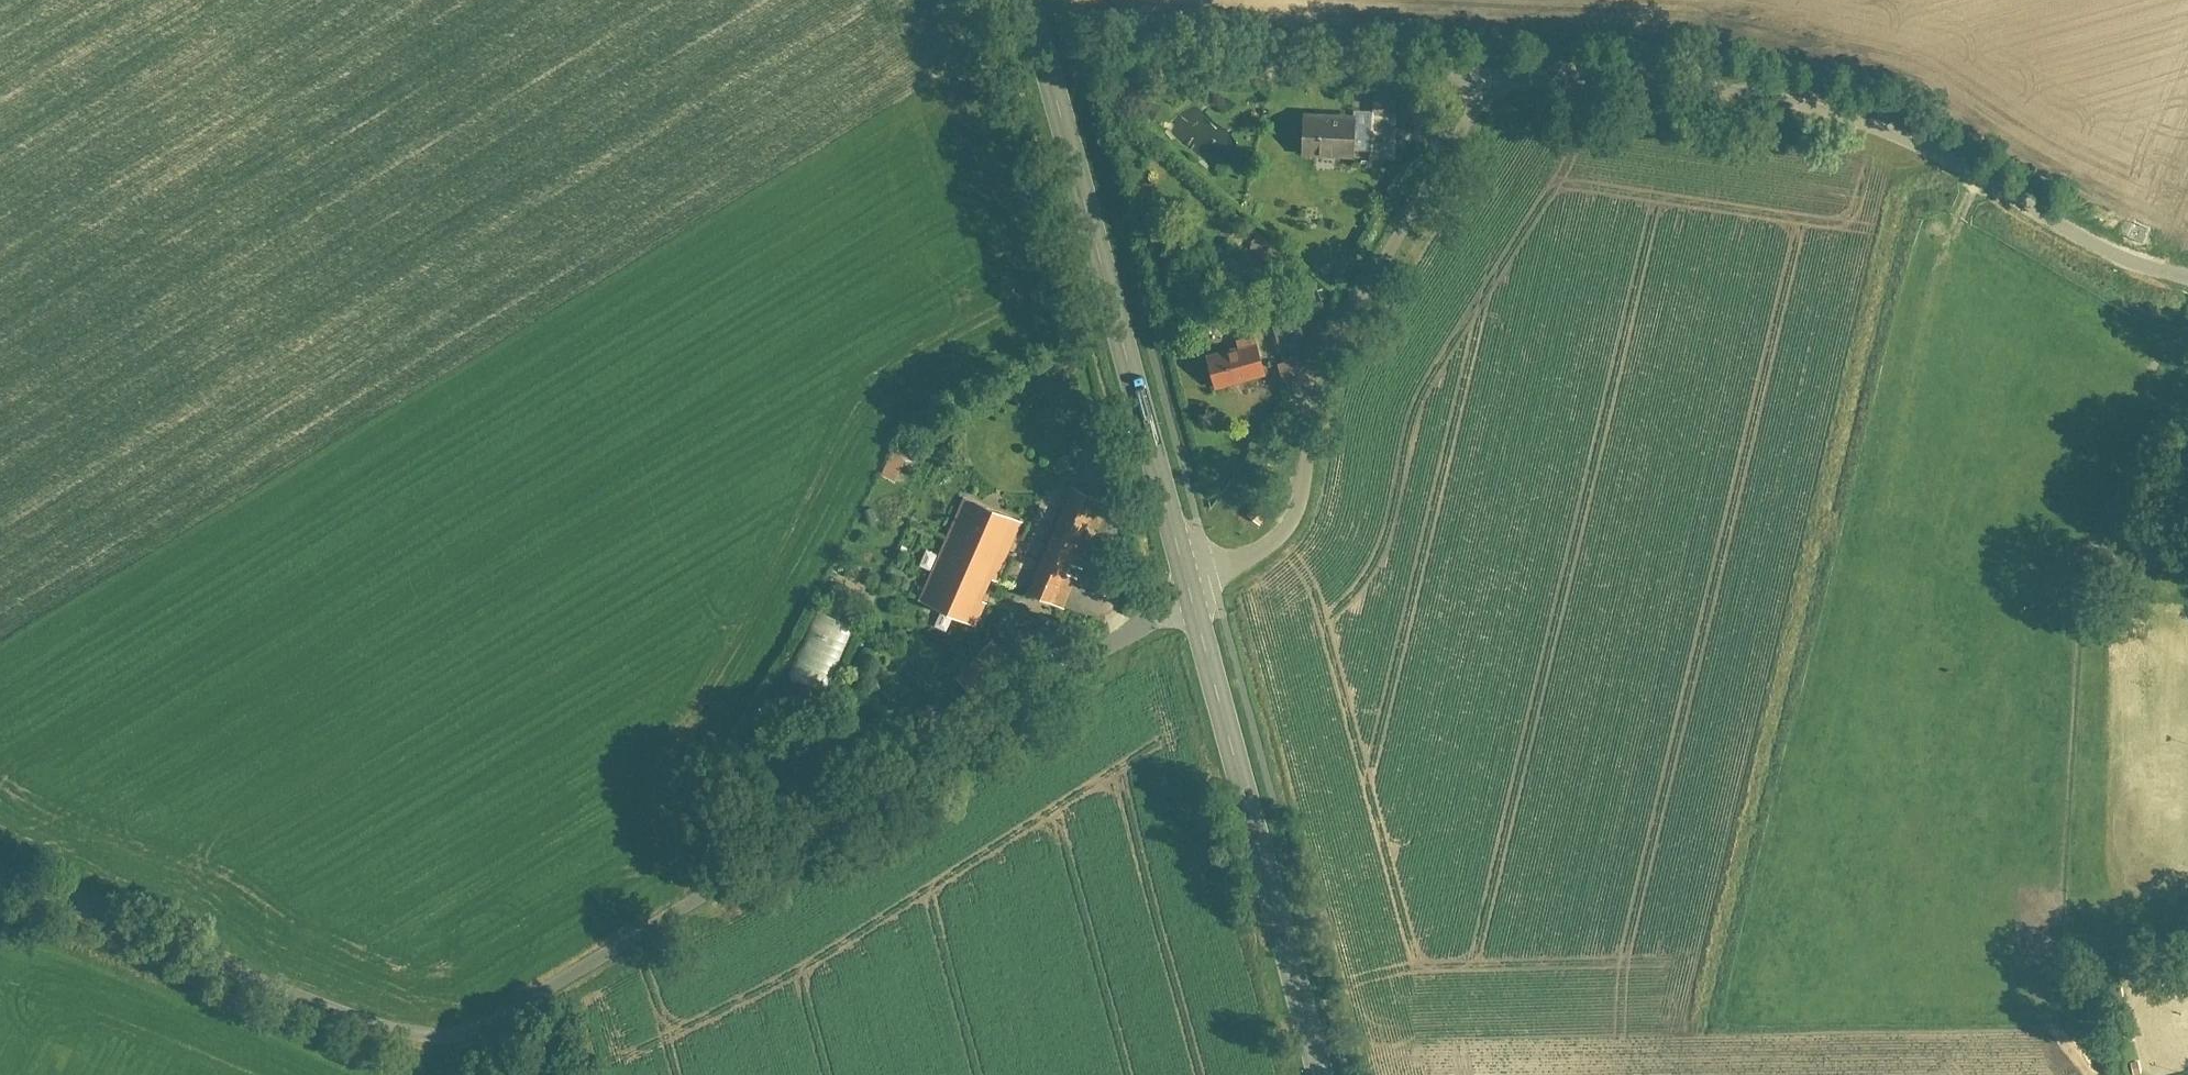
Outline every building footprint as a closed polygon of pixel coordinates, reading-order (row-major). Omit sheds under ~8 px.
[(1308,109),(1310,162),(1399,160),(1398,107),(1308,109)] [(1211,355),(1217,390),(1272,381),(1266,346),(1211,355)] [(1073,491),(1029,593),(1073,612),(1117,510),(1073,491)] [(971,502),(930,602),(979,622),(1019,522),(971,502)] [(817,613),(789,679),(832,697),(860,630),(817,613)] [(989,647),(955,685),(973,702),(1008,664),(989,647)]
